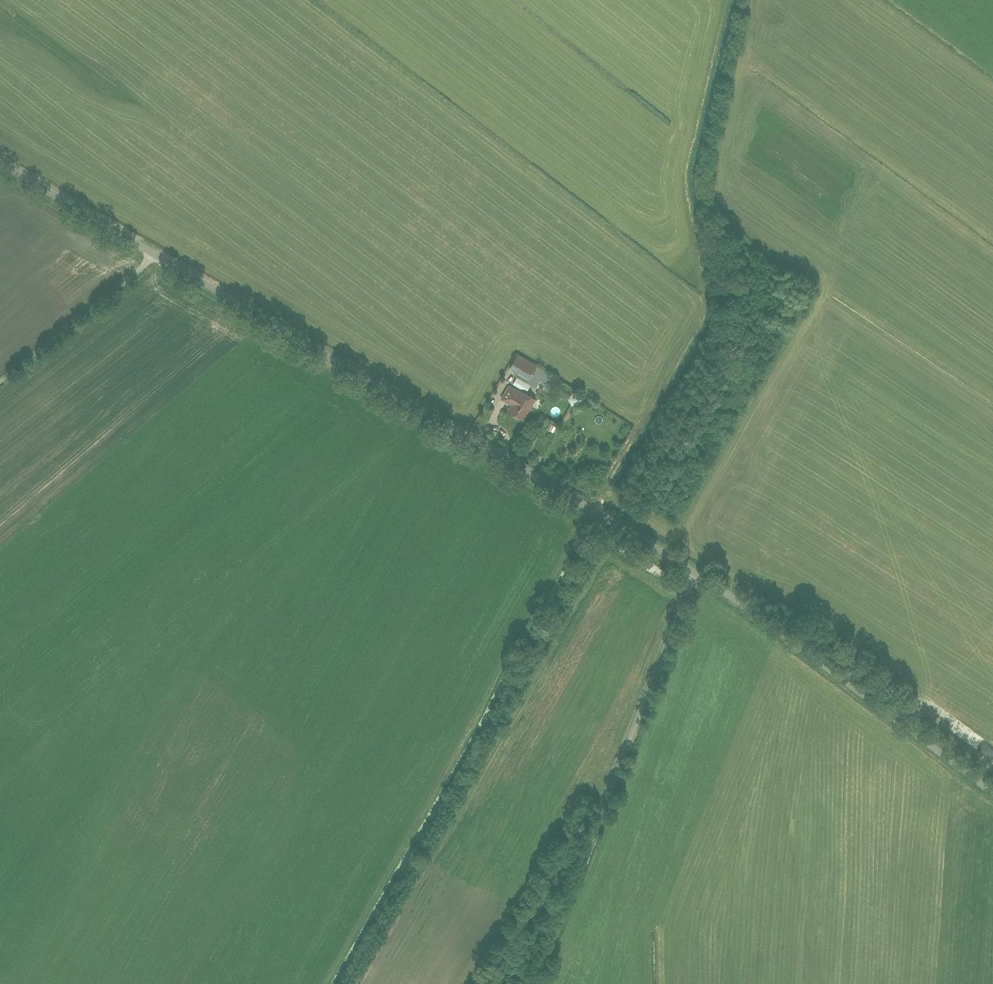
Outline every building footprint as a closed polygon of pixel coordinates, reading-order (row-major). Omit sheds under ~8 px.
[(510,368),(529,379),(538,364),(518,353),(510,368)] [(502,398),(513,404),(509,410),(523,419),(536,398),(521,390),(520,391),(510,385),(502,398)]
